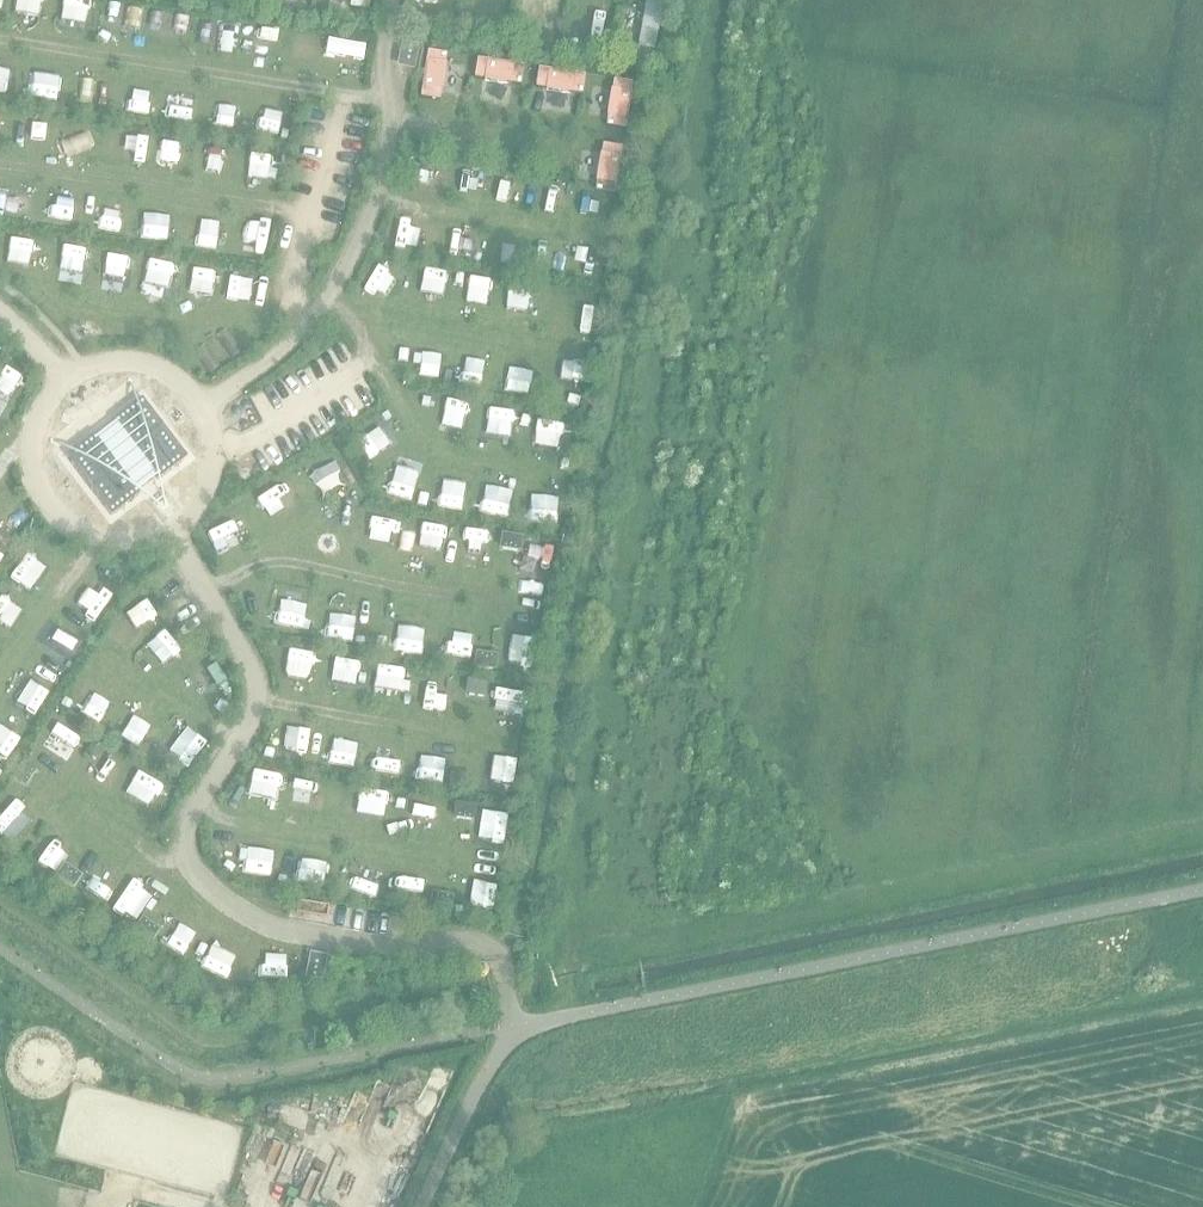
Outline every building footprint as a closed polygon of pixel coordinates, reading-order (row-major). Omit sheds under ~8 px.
[(366,8),(368,0),(351,0),(350,5),(366,8)] [(483,0),(468,0),(464,23),(479,26),(483,0)] [(506,30),(521,32),(527,0),(512,0),(506,30)] [(596,0),(595,0),(587,49),(602,51),(610,3),(596,0)] [(637,44),(654,47),(662,0),(645,0),(637,44)] [(426,50),(420,96),(440,99),(446,53),(426,50)] [(477,58),(473,78),(520,85),(523,65),(477,58)] [(535,86),(582,94),(584,74),(537,67),(535,86)] [(613,79),(605,125),(625,128),(632,82),(613,79)] [(594,190),(614,193),(622,147),(602,144),(594,190)] [(141,397),(112,419),(114,422),(97,435),(94,432),(65,455),(111,514),(140,492),(138,489),(155,476),(157,479),(186,456),(141,397)]
